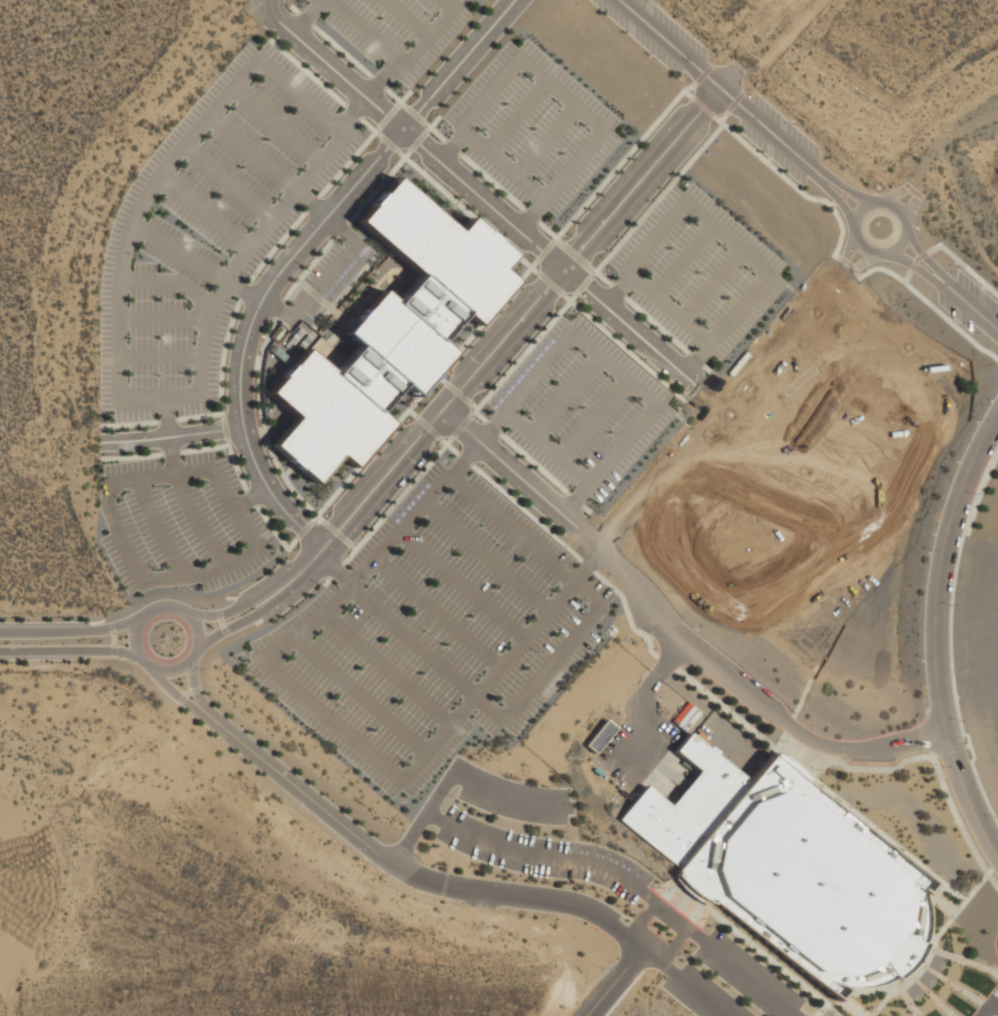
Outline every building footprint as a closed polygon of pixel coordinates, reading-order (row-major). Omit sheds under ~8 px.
[(314,482),(339,453),(355,467),(392,423),(378,411),(402,382),(416,395),(452,353),(439,342),(462,314),(475,325),(513,281),(499,269),(514,253),(470,215),(456,231),(393,177),(355,222),(415,273),(391,301),(378,291),(342,333),(356,345),(332,373),(304,349),(267,392),(295,416),(271,444),(314,482)] [(614,726),(603,719),(586,746),(596,753),(614,726)] [(674,872),(679,866),(620,820),(646,786),(671,806),(699,771),(673,752),(688,734),(748,782),(774,751),(929,882),(921,894),(923,922),(922,954),(918,960),(906,977),(886,985),(841,994),(831,1004),(674,872)]
